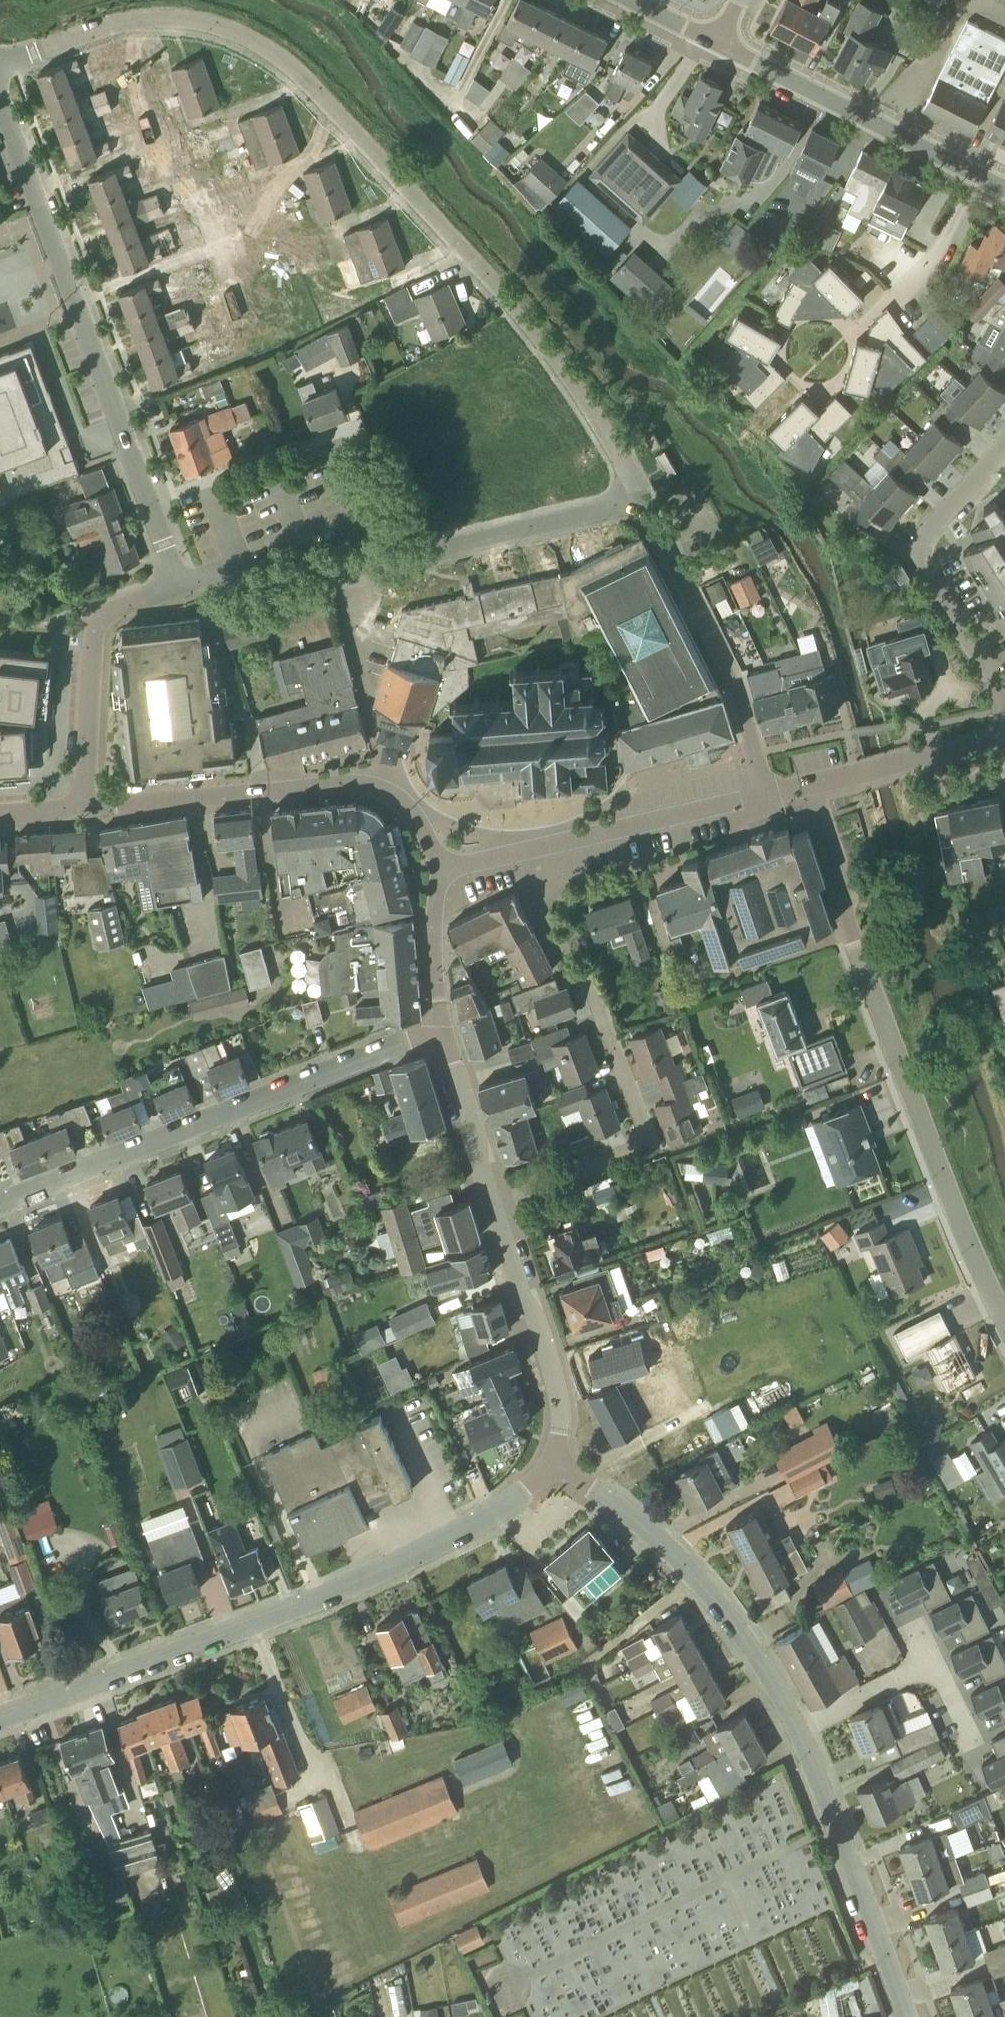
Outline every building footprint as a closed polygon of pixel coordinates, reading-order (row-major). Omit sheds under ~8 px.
[(459,16),(466,1),(466,0),(452,0),(447,11),(458,17),(459,16)] [(488,12),(494,0),(466,0),(466,1),(459,16),(470,22),(478,7),(488,12)] [(543,6),(532,0),(518,0),(508,20),(505,18),(497,34),(513,42),(520,28),(529,33),(543,6)] [(793,40),(803,21),(799,19),(806,6),(812,9),(817,1),(817,0),(786,0),(771,29),(793,40)] [(817,1),(812,9),(806,6),(799,19),(803,21),(793,40),(813,50),(829,19),(832,20),(841,4),(834,0),(826,0),(823,4),(817,1)] [(884,68),(888,61),(893,51),(869,39),(883,12),(861,0),(846,30),(850,32),(835,62),(865,77),(873,62),(884,68)] [(551,44),(565,16),(543,6),(529,33),(538,37),(551,44)] [(560,48),(572,54),(586,27),(565,16),(551,44),(547,51),(553,55),(558,52),(560,48)] [(999,80),(1004,69),(1004,38),(968,19),(923,107),(972,132),(999,80)] [(413,50),(425,26),(413,20),(400,44),(413,50)] [(594,66),(608,38),(586,27),(572,54),(594,66)] [(640,87),(653,61),(626,47),(613,73),(616,75),(608,90),(621,96),(623,93),(630,97),(639,87),(640,87)] [(170,48),(147,57),(162,97),(185,89),(170,48)] [(457,84),(470,56),(469,56),(458,50),(448,71),(436,66),(433,72),(457,84)] [(147,57),(124,65),(138,106),(162,97),(147,57)] [(516,88),(531,69),(524,64),(510,83),(516,88)] [(721,100),(714,96),(721,84),(702,75),(690,98),(682,94),(674,110),(682,114),(693,119),(688,128),(702,136),(721,100)] [(119,76),(111,78),(116,92),(124,89),(119,76)] [(476,101),(486,86),(472,77),(462,91),(476,101)] [(81,81),(50,93),(58,113),(89,101),(81,81)] [(587,90),(566,109),(581,123),(600,102),(587,90)] [(126,96),(119,99),(124,113),(131,110),(126,96)] [(259,97),(218,111),(226,135),(267,120),(259,97)] [(1003,99),(987,132),(1002,140),(1004,142),(1004,100),(1003,99)] [(89,101),(58,113),(65,133),(96,122),(89,101)] [(788,151),(802,122),(760,101),(746,130),(783,149),(788,151)] [(181,108),(167,113),(170,120),(184,115),(183,114),(181,108)] [(131,110),(124,113),(129,126),(137,123),(131,110)] [(154,118),(153,118),(156,125),(170,120),(167,113),(154,118)] [(486,115),(468,136),(484,149),(502,128),(486,115)] [(267,120),(226,135),(235,158),(275,144),(267,120)] [(96,122),(65,133),(73,153),(104,142),(96,122)] [(823,172),(838,141),(813,128),(797,159),(823,172)] [(783,149),(746,130),(742,137),(738,135),(723,164),(749,177),(751,174),(757,176),(763,175),(769,172),(773,167),(783,149)] [(196,131),(188,134),(193,147),(200,144),(196,131)] [(671,192),(682,179),(629,132),(591,174),(645,221),(671,192)] [(508,154),(495,140),(485,151),(482,153),(496,167),(508,154)] [(200,144),(193,147),(198,161),(205,158),(200,144)] [(275,144),(235,158),(243,182),(284,167),(275,144)] [(876,202),(894,166),(862,151),(845,188),(846,187),(876,202)] [(127,156),(112,161),(118,177),(133,171),(127,156)] [(216,165),(202,171),(205,178),(219,173),(216,165)] [(549,201),(568,180),(557,170),(548,181),(532,166),(522,177),(549,201)] [(928,183),(928,182),(894,166),(876,202),(867,218),(902,236),(908,223),(928,183)] [(691,170),(682,179),(671,192),(687,207),(707,184),(691,170)] [(553,205),(607,253),(633,225),(579,176),(553,205)] [(151,182),(131,189),(142,220),(163,212),(151,182)] [(365,187),(325,201),(333,224),(374,210),(365,187)] [(131,189),(111,197),(122,228),(142,220),(131,189)] [(374,210),(333,224),(341,248),(382,234),(374,210)] [(289,211),(266,220),(280,255),(302,247),(289,211)] [(303,218),(295,221),(301,235),(308,232),(303,218)] [(266,220),(243,229),(257,264),(280,255),(266,220)] [(726,233),(738,243),(748,231),(736,221),(726,233)] [(1004,263),(1004,226),(996,221),(990,234),(987,233),(980,246),(972,242),(971,243),(961,266),(962,266),(957,276),(973,283),(978,274),(982,277),(992,258),(1004,264),(1004,263)] [(398,228),(357,242),(366,266),(406,251),(398,228)] [(822,228),(816,242),(833,250),(840,236),(822,228)] [(243,229),(221,238),(234,273),(257,264),(243,229)] [(308,232),(301,235),(306,248),(314,245),(308,232)] [(221,238),(198,246),(211,282),(234,273),(221,238)] [(674,284),(634,249),(610,276),(649,311),(674,284)] [(406,251),(366,266),(374,289),(415,275),(406,251)] [(199,254),(191,257),(196,269),(204,267),(199,254)] [(819,270),(806,257),(792,275),(795,277),(773,315),(790,325),(798,312),(841,309),(846,314),(865,296),(830,260),(819,270)] [(335,261),(327,263),(332,277),(340,275),(335,261)] [(155,262),(124,274),(132,294),(163,282),(155,262)] [(204,267),(196,269),(201,285),(210,281),(204,267)] [(303,273),(289,279),(292,286),(305,280),(303,273)] [(340,275),(332,277),(337,291),(345,288),(340,275)] [(289,279),(275,284),(278,292),(292,286),(289,279)] [(163,282),(132,294),(139,314),(170,303),(163,282)] [(466,323),(448,283),(413,298),(408,284),(385,296),(386,297),(396,321),(423,310),(434,337),(466,323)] [(977,320),(981,315),(980,315),(996,298),(987,289),(967,310),(977,320)] [(257,291),(243,296),(245,303),(259,298),(257,291)] [(243,296),(228,302),(231,309),(245,303),(243,296)] [(996,298),(980,315),(981,315),(1003,327),(1004,328),(1004,303),(996,298)] [(170,303),(139,314),(147,334),(178,323),(170,303)] [(928,357),(904,333),(903,332),(887,310),(877,319),(871,325),(866,340),(858,338),(844,387),(869,393),(874,377),(890,382),(908,365),(914,371),(928,357)] [(757,406),(786,378),(769,360),(782,338),(739,313),(726,335),(741,344),(729,365),(750,386),(743,393),(757,406)] [(924,321),(914,332),(932,350),(942,340),(924,321)] [(178,323),(147,334),(154,355),(185,343),(178,323)] [(359,357),(348,327),(335,332),(298,352),(308,370),(337,353),(341,364),(359,357)] [(1003,327),(992,346),(980,340),(974,348),(1003,368),(1004,365),(1004,328),(1003,327)] [(68,439),(32,342),(0,354),(0,500),(80,471),(74,456),(73,457),(66,460),(61,446),(68,443),(69,443),(68,439)] [(1004,398),(1004,390),(995,380),(1003,368),(974,348),(967,357),(981,369),(966,385),(994,410),(1004,398)] [(319,393),(314,380),(300,385),(305,399),(304,399),(314,426),(346,414),(336,387),(319,393)] [(994,410),(966,385),(951,401),(945,396),(937,405),(958,423),(966,414),(979,426),(994,410)] [(820,411),(803,394),(767,429),(784,447),(782,449),(810,464),(821,444),(853,412),(836,395),(820,411)] [(948,460),(963,444),(950,432),(958,423),(937,405),(929,414),(935,419),(920,436),(948,460)] [(222,429),(238,423),(231,406),(171,428),(177,445),(222,429)] [(426,406),(390,419),(398,442),(435,429),(426,406)] [(490,421),(483,424),(488,438),(495,435),(490,421)] [(476,426),(469,429),(474,443),(481,440),(476,426)] [(233,457),(228,444),(222,429),(177,445),(187,474),(233,457)] [(652,449),(662,443),(654,431),(645,436),(652,449)] [(495,435),(488,438),(493,452),(501,449),(495,435)] [(948,460),(920,436),(906,452),(900,446),(892,455),(891,456),(912,473),(920,465),(933,477),(948,460)] [(890,438),(882,447),(892,455),(900,446),(890,438)] [(481,440),(474,443),(478,456),(486,453),(481,440)] [(882,447),(875,456),(884,464),(891,456),(892,455),(882,447)] [(665,449),(656,454),(657,455),(660,460),(661,463),(664,468),(668,475),(677,470),(671,460),(665,449)] [(912,473),(891,456),(884,464),(883,465),(889,470),(875,486),(903,511),(918,494),(905,482),(912,473)] [(504,459),(497,461),(502,475),(509,472),(504,459)] [(483,467),(488,481),(496,477),(490,464),(483,467)] [(903,511),(875,486),(862,474),(852,486),(864,497),(860,502),(854,497),(846,506),(866,524),(875,515),(888,527),(903,511)] [(128,525),(114,487),(85,498),(63,506),(74,537),(79,535),(76,528),(93,522),(100,520),(105,534),(128,525)] [(1002,511),(995,500),(984,507),(991,518),(979,525),(980,526),(982,525),(988,535),(964,550),(973,564),(975,562),(985,577),(982,579),(998,605),(1001,603),(1004,609),(1004,509),(1002,511)] [(17,556),(21,555),(11,518),(0,521),(0,559),(0,561),(17,556)] [(105,534),(100,520),(93,522),(76,528),(79,535),(83,547),(100,540),(111,570),(140,559),(128,525),(105,534)] [(627,765),(636,763),(734,733),(723,696),(642,536),(575,569),(561,573),(531,579),(538,608),(566,602),(575,640),(594,635),(604,630),(633,687),(609,695),(627,765)] [(762,564),(769,561),(764,551),(775,545),(770,536),(752,545),(762,564)] [(898,561),(890,565),(900,581),(908,576),(898,561)] [(405,606),(398,628),(447,643),(452,629),(471,624),(472,626),(494,621),(495,619),(522,613),(510,563),(488,568),(488,570),(455,577),(455,575),(432,581),(432,582),(413,587),(407,606),(405,606)] [(71,595),(101,584),(96,572),(67,584),(71,595)] [(753,601),(761,597),(751,574),(731,583),(742,606),(753,601)] [(923,628),(916,630),(869,645),(879,680),(886,678),(889,691),(910,685),(911,690),(916,690),(923,691),(929,687),(928,685),(933,683),(926,660),(928,660),(929,655),(925,651),(923,651),(922,648),(948,640),(929,611),(918,614),(923,628)] [(205,656),(201,618),(124,627),(127,656),(117,657),(130,772),(159,768),(160,776),(191,772),(191,765),(198,765),(236,760),(231,716),(223,717),(216,655),(205,656)] [(478,663),(477,659),(400,635),(391,662),(388,661),(375,706),(379,707),(380,721),(414,732),(426,722),(429,713),(434,714),(467,685),(466,666),(478,663)] [(368,740),(352,683),(354,682),(343,640),(280,658),(289,693),(305,688),(308,699),(309,699),(310,702),(257,717),(260,731),(269,767),(301,758),(368,740)] [(810,664),(812,668),(805,670),(808,681),(805,682),(814,715),(816,714),(819,717),(826,715),(827,712),(838,708),(834,692),(838,691),(833,674),(827,675),(819,648),(801,652),(805,665),(810,664)] [(24,716),(37,717),(39,701),(46,702),(47,687),(40,686),(42,671),(49,672),(50,655),(0,651),(0,714),(24,716)] [(805,665),(801,652),(788,656),(793,673),(786,675),(790,688),(792,688),(796,705),(783,708),(788,725),(802,721),(801,718),(814,715),(805,682),(808,681),(805,670),(812,668),(810,664),(805,665)] [(786,675),(789,688),(783,690),(781,684),(765,688),(767,694),(754,698),(763,732),(788,725),(783,708),(796,705),(792,688),(790,688),(786,675),(793,673),(788,656),(775,659),(780,677),(786,675)] [(581,672),(580,660),(561,661),(561,663),(560,663),(560,668),(541,669),(540,665),(537,665),(538,669),(518,671),(518,666),(515,667),(515,671),(511,672),(511,675),(515,674),(517,699),(500,700),(500,695),(497,696),(497,700),(479,702),(479,697),(476,697),(476,702),(458,703),(457,699),(454,699),(455,704),(450,704),(450,707),(455,707),(457,732),(430,734),(430,741),(431,757),(432,764),(445,763),(446,777),(461,776),(461,779),(464,779),(464,775),(482,773),(482,777),(486,777),(485,773),(503,772),(504,776),(507,776),(507,772),(523,770),(523,772),(519,772),(519,774),(524,773),(524,780),(520,780),(520,781),(524,781),(524,782),(519,783),(520,786),(524,786),(525,790),(528,790),(528,785),(547,784),(547,788),(551,788),(551,783),(570,782),(570,786),(571,786),(571,788),(576,788),(608,785),(606,764),(605,761),(601,762),(600,754),(601,754),(599,750),(605,743),(610,744),(610,741),(606,740),(605,730),(609,728),(608,726),(604,728),(597,722),(603,715),(607,717),(608,714),(604,712),(607,701),(606,698),(602,700),(594,694),(596,689),(595,689),(593,671),(581,672)] [(0,714),(0,769),(30,767),(27,723),(24,724),(24,716),(0,714)] [(395,837),(392,824),(387,812),(382,806),(378,802),(360,796),(272,801),(276,848),(282,894),(307,888),(402,863),(399,850),(400,850),(399,847),(398,848),(396,840),(397,840),(396,837),(395,837)] [(998,796),(971,801),(981,852),(1004,847),(1004,833),(1004,832),(1004,829),(998,796)] [(986,873),(981,852),(971,801),(951,806),(956,830),(958,841),(942,844),(942,847),(945,857),(950,880),(986,873)] [(258,871),(254,842),(256,842),(252,809),(215,813),(219,847),(235,845),(238,873),(214,876),(216,900),(264,894),(261,871),(258,871)] [(191,834),(188,817),(145,825),(144,822),(143,822),(154,886),(158,905),(204,897),(201,877),(199,877),(193,844),(190,845),(188,834),(191,834)] [(143,822),(101,829),(105,849),(108,862),(109,861),(126,858),(129,876),(138,875),(144,908),(158,905),(154,886),(143,822)] [(76,894),(105,891),(114,890),(102,854),(89,855),(86,828),(51,831),(55,872),(65,871),(64,859),(73,858),(76,894)] [(791,835),(789,828),(775,832),(773,829),(752,836),(753,839),(684,863),(688,877),(659,887),(673,927),(701,918),(716,963),(742,954),(744,961),(756,957),(807,940),(805,933),(832,924),(818,882),(825,880),(808,829),(791,835)] [(55,872),(51,831),(17,835),(19,859),(33,858),(34,865),(36,865),(37,873),(41,873),(42,881),(50,880),(50,872),(55,872)] [(5,884),(4,871),(9,870),(7,841),(0,842),(0,885),(5,884)] [(406,880),(402,863),(307,888),(318,932),(349,925),(414,908),(412,902),(410,892),(407,879),(406,880)] [(114,890),(105,891),(106,905),(117,902),(114,890)] [(55,893),(34,894),(35,930),(56,930),(55,893)] [(547,958),(515,893),(448,926),(464,958),(465,959),(466,959),(486,950),(491,960),(507,951),(524,984),(553,969),(547,958)] [(671,938),(663,915),(657,896),(647,899),(664,951),(684,944),(681,935),(671,938)] [(650,955),(630,897),(602,906),(601,903),(590,907),(591,910),(589,911),(597,936),(610,931),(614,944),(628,939),(635,960),(650,955)] [(126,941),(117,902),(106,905),(88,909),(97,948),(126,941)] [(332,994),(341,992),(355,989),(381,984),(419,980),(413,920),(356,925),(356,927),(335,932),(337,948),(338,957),(332,960),(330,966),(332,994)] [(251,988),(272,982),(262,945),(241,951),(251,988)] [(198,995),(231,986),(225,953),(188,963),(198,995)] [(465,959),(464,958),(453,961),(450,963),(449,967),(452,985),(476,981),(466,959),(465,959)] [(188,963),(171,968),(173,978),(179,1000),(198,995),(188,963)] [(544,1024),(558,1018),(577,1011),(570,991),(562,994),(556,977),(522,990),(513,993),(519,1011),(537,1005),(544,1024)] [(774,995),(768,978),(741,988),(747,1005),(757,1001),(777,1054),(787,1050),(801,1087),(848,1070),(834,1032),(808,1042),(802,1027),(803,1026),(800,1018),(798,1018),(788,990),(774,995)] [(385,1020),(399,1019),(422,1017),(419,980),(381,984),(383,1004),(357,1006),(358,1022),(385,1020)] [(456,1010),(485,1001),(482,994),(476,981),(452,985),(456,1010)] [(992,987),(1004,1020),(1004,982),(992,987)] [(194,1019),(251,1004),(246,986),(189,1001),(194,1019)] [(344,1004),(358,1001),(355,989),(341,992),(344,1004)] [(309,1025),(324,1021),(318,998),(303,1002),(309,1025)] [(506,1019),(515,1016),(510,999),(501,1002),(506,1019)] [(488,1006),(485,1001),(456,1010),(457,1016),(456,1016),(457,1018),(458,1017),(463,1033),(495,1023),(490,1006),(488,1006)] [(470,1056),(502,1046),(495,1023),(463,1033),(470,1056)] [(675,1064),(661,1027),(631,1038),(646,1077),(657,1073),(662,1086),(687,1077),(681,1062),(675,1064)] [(532,1038),(533,1041),(536,1053),(539,1061),(543,1059),(556,1054),(566,1081),(599,1068),(585,1032),(563,1040),(559,1028),(532,1038)] [(224,1061),(216,1041),(186,1053),(195,1075),(211,1069),(221,1094),(250,1082),(248,1078),(259,1073),(250,1050),(224,1061)] [(512,1061),(536,1053),(533,1041),(508,1048),(512,1061)] [(413,1133),(444,1123),(446,1122),(425,1057),(392,1068),(407,1113),(383,1121),(389,1139),(413,1133)] [(186,1081),(179,1064),(164,1070),(166,1075),(151,1081),(147,1068),(134,1073),(145,1098),(156,1093),(165,1116),(196,1104),(187,1081),(186,1081)] [(372,1073),(373,1076),(378,1092),(393,1087),(388,1069),(387,1068),(372,1073)] [(544,1086),(538,1068),(525,1071),(479,1085),(487,1111),(533,1097),(531,1090),(544,1086)] [(703,1072),(687,1077),(662,1086),(667,1100),(656,1105),(670,1141),(700,1130),(690,1103),(700,1099),(697,1089),(708,1086),(703,1072)] [(112,1137),(142,1125),(133,1102),(145,1098),(134,1073),(120,1079),(124,1089),(108,1095),(114,1110),(102,1115),(112,1137)] [(589,1093),(585,1082),(556,1093),(563,1112),(581,1106),(585,1118),(592,1135),(620,1124),(606,1087),(589,1093)] [(742,1094),(732,1098),(739,1116),(750,1112),(742,1094)] [(530,1125),(525,1111),(537,1108),(533,1097),(487,1111),(491,1122),(493,1121),(498,1135),(530,1125)] [(50,1162),(79,1150),(70,1129),(92,1121),(85,1102),(47,1114),(54,1130),(40,1136),(50,1162)] [(857,1105),(856,1102),(855,1103),(855,1105),(813,1122),(835,1181),(836,1183),(854,1177),(856,1180),(860,1182),(864,1182),(867,1180),(868,1177),(869,1174),(868,1171),(881,1167),(867,1131),(871,1130),(861,1103),(857,1105)] [(325,1164),(319,1149),(308,1119),(282,1129),(295,1160),(296,1163),(304,1159),(308,1170),(325,1164)] [(0,1130),(0,1151),(1,1155),(14,1149),(23,1173),(50,1162),(40,1136),(27,1141),(20,1124),(0,1130)] [(506,1161),(538,1151),(530,1125),(498,1135),(506,1161)] [(295,1160),(282,1129),(275,1132),(270,1130),(261,1133),(260,1138),(256,1140),(275,1187),(287,1182),(285,1177),(297,1173),(293,1161),(295,1160)] [(554,1150),(571,1145),(570,1142),(568,1137),(552,1142),(554,1150)] [(221,1209),(238,1202),(254,1195),(235,1148),(207,1159),(218,1187),(213,1189),(221,1209)] [(682,1178),(723,1179),(724,1162),(682,1161),(682,1178)] [(147,1182),(157,1209),(175,1202),(178,1211),(173,1213),(178,1228),(199,1221),(181,1170),(147,1182)] [(597,1203),(618,1196),(613,1183),(593,1191),(597,1203)] [(403,1271),(426,1264),(421,1246),(445,1239),(447,1245),(481,1235),(470,1200),(454,1205),(450,1192),(433,1198),(434,1201),(410,1209),(406,1198),(383,1205),(403,1271)] [(128,1218),(119,1195),(91,1206),(106,1244),(107,1244),(123,1237),(125,1242),(134,1238),(138,1248),(151,1243),(139,1214),(128,1218)] [(183,1270),(162,1216),(145,1222),(166,1277),(168,1277),(182,1271),(183,1270)] [(67,1274),(70,1273),(81,1268),(95,1262),(82,1230),(69,1235),(62,1217),(32,1229),(45,1261),(46,1260),(60,1255),(67,1274)] [(214,1225),(224,1250),(239,1244),(240,1244),(230,1219),(214,1225)] [(578,1225),(577,1222),(567,1226),(568,1228),(551,1234),(557,1249),(554,1252),(551,1257),(555,1269),(559,1268),(560,1272),(579,1265),(580,1268),(597,1262),(595,1253),(608,1248),(604,1238),(598,1240),(595,1230),(588,1233),(584,1222),(578,1225)] [(838,1222),(822,1234),(832,1248),(848,1235),(838,1222)] [(884,1222),(855,1234),(862,1249),(870,1245),(881,1271),(890,1292),(891,1294),(925,1280),(918,1263),(916,1263),(911,1251),(917,1248),(909,1228),(889,1236),(884,1222)] [(11,1307),(25,1302),(24,1299),(18,1284),(29,1280),(23,1264),(21,1265),(11,1238),(0,1242),(0,1278),(5,1290),(10,1305),(11,1307)] [(285,1253),(296,1286),(317,1278),(305,1246),(285,1253)] [(459,1282),(493,1272),(485,1246),(426,1264),(434,1290),(437,1289),(440,1297),(462,1290),(459,1282)] [(576,1328),(613,1315),(623,1312),(615,1287),(628,1283),(621,1263),(576,1279),(578,1285),(563,1290),(570,1312),(568,1316),(569,1322),(574,1324),(576,1328)] [(326,1296),(356,1286),(350,1269),(320,1279),(326,1296)] [(43,1283),(32,1287),(29,1280),(18,1284),(24,1299),(30,1296),(36,1311),(51,1306),(43,1283)] [(469,1355),(489,1347),(486,1334),(510,1327),(501,1299),(472,1308),(477,1323),(460,1328),(469,1355)] [(426,1301),(389,1318),(399,1338),(436,1321),(426,1301)] [(943,1339),(937,1327),(913,1338),(920,1352),(926,1349),(947,1392),(978,1377),(956,1333),(943,1339)] [(10,1353),(0,1330),(0,1357),(10,1353)] [(513,1369),(522,1365),(514,1345),(471,1363),(472,1364),(453,1372),(460,1388),(461,1387),(459,1383),(477,1376),(478,1378),(494,1371),(495,1375),(512,1368),(513,1369)] [(197,1357),(164,1370),(171,1388),(188,1381),(193,1393),(209,1387),(197,1357)] [(323,1397),(346,1389),(336,1363),(313,1371),(323,1397)] [(407,1365),(402,1367),(385,1374),(392,1391),(414,1381),(407,1365)] [(521,1388),(513,1369),(512,1368),(495,1375),(494,1371),(478,1378),(477,1376),(459,1383),(461,1387),(460,1388),(463,1396),(481,1388),(487,1402),(488,1402),(521,1388)] [(677,1409),(662,1380),(626,1399),(616,1382),(589,1396),(614,1443),(677,1409)] [(477,1449),(519,1432),(516,1424),(533,1417),(521,1388),(488,1402),(487,1402),(490,1409),(465,1420),(477,1449)] [(779,1409),(788,1427),(802,1420),(792,1402),(779,1409)] [(1004,1421),(1004,1407),(1003,1402),(988,1407),(995,1425),(1004,1421)] [(413,1485),(381,1415),(362,1424),(363,1428),(323,1446),(316,1432),(264,1456),(300,1534),(300,1535),(307,1551),(331,1541),(349,1533),(347,1529),(362,1522),(355,1506),(391,1489),(394,1494),(413,1485)] [(929,1432),(927,1441),(932,1442),(935,1440),(938,1438),(940,1439),(942,1426),(930,1423),(929,1432)] [(175,1428),(154,1434),(156,1442),(177,1436),(175,1428)] [(971,1443),(979,1456),(993,1480),(988,1483),(995,1496),(1004,1491),(1004,1440),(1000,1443),(992,1430),(971,1443)] [(159,1446),(176,1488),(205,1477),(188,1435),(159,1446)] [(790,1481),(818,1466),(805,1442),(793,1448),(791,1444),(775,1453),(790,1481)] [(694,1505),(722,1491),(737,1483),(730,1471),(718,1448),(699,1457),(701,1462),(677,1475),(694,1505)] [(798,1497),(827,1481),(819,1467),(819,1466),(818,1466),(790,1481),(798,1497)] [(30,1540),(61,1530),(50,1500),(20,1510),(30,1540)] [(0,1511),(0,1531),(12,1564),(11,1565),(18,1582),(21,1590),(25,1589),(35,1585),(34,1583),(38,1581),(12,1507),(0,1511)] [(776,1541),(760,1509),(727,1525),(744,1559),(757,1552),(763,1564),(783,1554),(798,1546),(791,1534),(776,1541)] [(238,1554),(235,1546),(239,1544),(230,1521),(209,1530),(222,1561),(221,1561),(233,1592),(269,1578),(256,1547),(238,1554)] [(171,1598),(201,1587),(192,1561),(204,1557),(191,1522),(164,1533),(168,1544),(153,1549),(171,1598)] [(590,1525),(569,1543),(568,1543),(567,1543),(569,1544),(563,1550),(561,1548),(561,1549),(547,1561),(570,1589),(573,1592),(562,1601),(579,1621),(591,1611),(585,1605),(606,1588),(613,1581),(624,1572),(611,1555),(613,1553),(605,1543),(606,1542),(605,1541),(604,1542),(599,1536),(600,1535),(599,1534),(598,1535),(590,1525)] [(808,1567),(798,1546),(783,1554),(763,1564),(757,1552),(744,1559),(760,1591),(755,1594),(764,1611),(792,1597),(783,1580),(808,1567)] [(824,1607),(880,1579),(870,1558),(843,1571),(814,1584),(824,1607)] [(934,1560),(893,1580),(903,1601),(920,1593),(928,1608),(952,1597),(934,1560)] [(518,1588),(506,1564),(488,1573),(503,1602),(506,1600),(516,1620),(545,1606),(532,1581),(518,1588)] [(150,1606),(135,1567),(112,1575),(117,1590),(103,1595),(112,1620),(150,1606)] [(988,1574),(977,1580),(981,1587),(982,1587),(992,1581),(988,1574)] [(18,1594),(13,1580),(0,1585),(0,1600),(18,1594)] [(866,1589),(856,1593),(863,1606),(872,1601),(866,1589)] [(26,1592),(22,1594),(0,1602),(0,1625),(12,1658),(23,1653),(22,1648),(44,1640),(26,1592)] [(973,1592),(932,1611),(942,1633),(959,1624),(966,1640),(990,1629),(973,1592)] [(856,1644),(877,1632),(876,1631),(863,1606),(856,1593),(835,1603),(856,1644)] [(416,1609),(413,1608),(406,1610),(405,1614),(378,1626),(393,1659),(399,1672),(424,1661),(434,1682),(449,1675),(433,1639),(419,1608),(416,1609)] [(653,1628),(660,1641),(665,1650),(692,1635),(680,1613),(653,1628)] [(546,1664),(579,1648),(563,1615),(530,1631),(546,1664)] [(822,1652),(806,1625),(776,1642),(813,1707),(842,1690),(859,1680),(845,1654),(837,1659),(830,1647),(822,1652)] [(952,1653),(962,1674),(979,1666),(986,1682),(1004,1673),(1004,1659),(992,1633),(952,1653)] [(676,1671),(703,1656),(692,1635),(665,1650),(651,1658),(633,1668),(638,1676),(656,1666),(662,1678),(676,1671)] [(629,1660),(633,1668),(651,1658),(646,1649),(628,1659),(629,1660)] [(676,1671),(683,1683),(688,1692),(715,1677),(703,1656),(676,1671)] [(715,1677),(688,1692),(693,1701),(700,1714),(727,1699),(715,1677)] [(971,1694),(982,1715),(999,1707),(1004,1720),(1004,1678),(971,1694)] [(558,1689),(566,1706),(588,1696),(580,1679),(558,1689)] [(344,1722),(378,1707),(368,1685),(334,1700),(344,1722)] [(651,1701),(656,1709),(674,1700),(669,1691),(651,1701)] [(222,1751),(200,1692),(182,1698),(193,1728),(201,1725),(212,1754),(222,1751)] [(268,1707),(264,1695),(232,1708),(246,1743),(262,1737),(279,1782),(298,1775),(281,1730),(283,1729),(274,1705),(268,1707)] [(178,1700),(177,1696),(158,1704),(181,1766),(190,1762),(178,1731),(187,1728),(188,1730),(193,1728),(182,1698),(178,1700)] [(674,1700),(656,1709),(661,1719),(679,1709),(674,1700)] [(854,1734),(867,1767),(901,1753),(939,1737),(933,1721),(903,1733),(890,1702),(881,1706),(881,1705),(851,1717),(858,1733),(854,1734)] [(181,1766),(158,1704),(139,1711),(140,1714),(137,1715),(147,1745),(152,1743),(152,1741),(161,1738),(172,1769),(181,1766)] [(393,1739),(410,1732),(398,1705),(381,1712),(393,1739)] [(616,1731),(625,1726),(616,1708),(606,1713),(616,1731)] [(730,1748),(756,1733),(744,1712),(704,1734),(711,1748),(692,1758),(697,1766),(730,1748)] [(138,1781),(147,1778),(138,1748),(147,1745),(137,1715),(120,1722),(138,1781)] [(82,1732),(106,1795),(124,1788),(113,1757),(115,1756),(103,1724),(82,1732)] [(106,1795),(82,1732),(62,1739),(74,1772),(76,1771),(87,1802),(92,1800),(97,1813),(111,1808),(106,1795)] [(730,1748),(697,1766),(702,1775),(708,1771),(722,1796),(748,1782),(741,1770),(768,1755),(756,1733),(730,1748)] [(1004,1779),(1004,1733),(991,1740),(999,1756),(982,1764),(992,1785),(1004,1779)] [(504,1738),(503,1738),(454,1759),(465,1784),(514,1764),(504,1738)] [(899,1780),(946,1755),(939,1740),(891,1764),(899,1780)] [(20,1755),(0,1762),(0,1777),(6,1793),(21,1788),(27,1803),(37,1799),(20,1755)] [(689,1758),(677,1765),(682,1773),(693,1767),(689,1758)] [(369,1847),(458,1810),(444,1777),(355,1814),(369,1847)] [(892,1786),(888,1777),(858,1790),(872,1822),(902,1810),(901,1808),(916,1801),(907,1780),(892,1786)] [(992,1813),(985,1794),(953,1810),(961,1828),(972,1822),(992,1813)] [(256,1822),(283,1811),(277,1795),(249,1806),(256,1822)] [(313,1843),(341,1832),(327,1795),(298,1806),(313,1843)] [(230,1828),(247,1822),(240,1802),(223,1809),(230,1828)] [(662,1803),(655,1806),(666,1825),(681,1817),(676,1805),(666,1810),(662,1803)] [(47,1854),(64,1849),(50,1806),(33,1811),(47,1854)] [(130,1835),(140,1868),(162,1862),(156,1843),(152,1828),(130,1835)] [(910,1872),(941,1861),(956,1855),(947,1830),(901,1847),(910,1872)] [(118,1875),(123,1873),(140,1868),(130,1835),(109,1841),(118,1875)] [(166,1840),(156,1843),(162,1862),(171,1859),(166,1840)] [(219,1840),(208,1844),(213,1859),(224,1855),(219,1840)] [(230,1870),(224,1855),(213,1859),(212,1860),(224,1897),(225,1900),(241,1895),(232,1869),(230,1870)] [(964,1878),(956,1855),(941,1861),(910,1872),(910,1874),(907,1875),(911,1885),(914,1884),(919,1897),(959,1883),(963,1893),(990,1884),(987,1875),(985,1871),(964,1878)] [(401,1924),(490,1887),(478,1859),(389,1896),(401,1924)] [(129,1894),(125,1882),(123,1873),(118,1875),(100,1880),(107,1903),(130,1896),(129,1894)] [(990,1884),(963,1893),(967,1905),(967,1906),(969,1905),(994,1896),(990,1884)] [(214,1911),(228,1907),(225,1900),(224,1897),(210,1899),(214,1911)] [(935,1943),(967,1932),(957,1906),(926,1918),(935,1943)] [(481,1935),(475,1921),(455,1930),(459,1939),(462,1944),(481,1935)] [(944,1968),(975,1957),(967,1932),(935,1943),(944,1968)] [(989,1964),(1004,1958),(1004,1944),(988,1950),(984,1951),(985,1954),(989,1964)] [(989,1964),(992,1975),(993,1976),(1004,1972),(1004,1958),(989,1964)] [(961,2014),(992,2003),(987,1990),(997,1987),(994,1979),(984,1982),(983,1977),(952,1989),(961,2014)] [(836,1995),(834,1988),(819,1995),(824,2016),(840,2016),(836,1995)] [(475,1995),(448,2002),(452,2015),(478,2008),(475,1995)] [(1001,1999),(992,2003),(961,2014),(962,2016),(1004,2016),(1004,1998),(1001,1999)] [(421,2009),(422,2016),(439,2016),(437,2006),(421,2009)]
